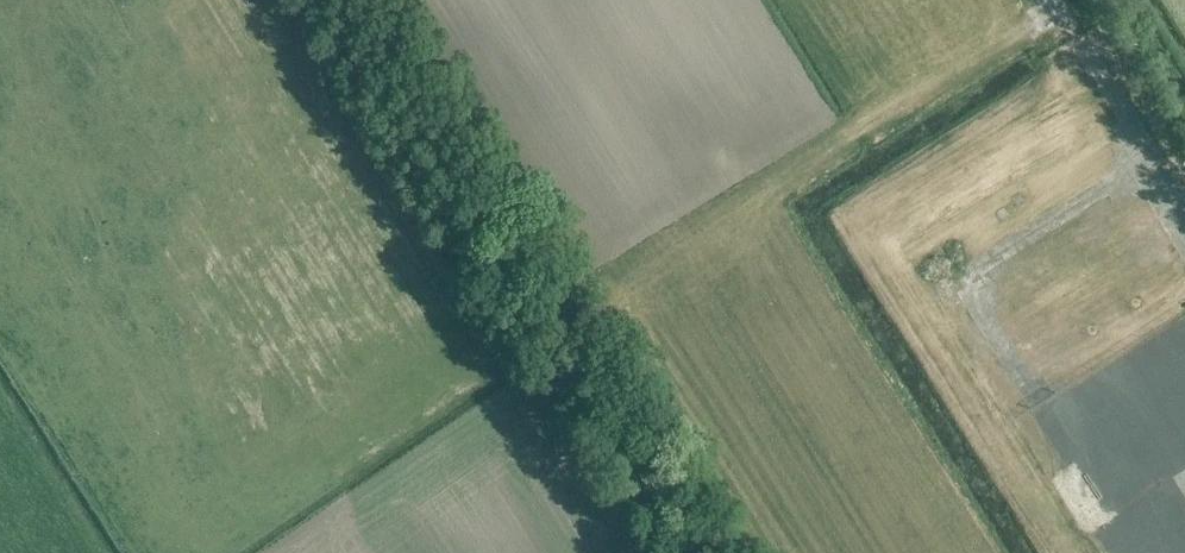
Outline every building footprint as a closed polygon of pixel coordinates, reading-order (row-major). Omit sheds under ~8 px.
[(1171,471),(1184,497),(1184,463),(1171,471)]
